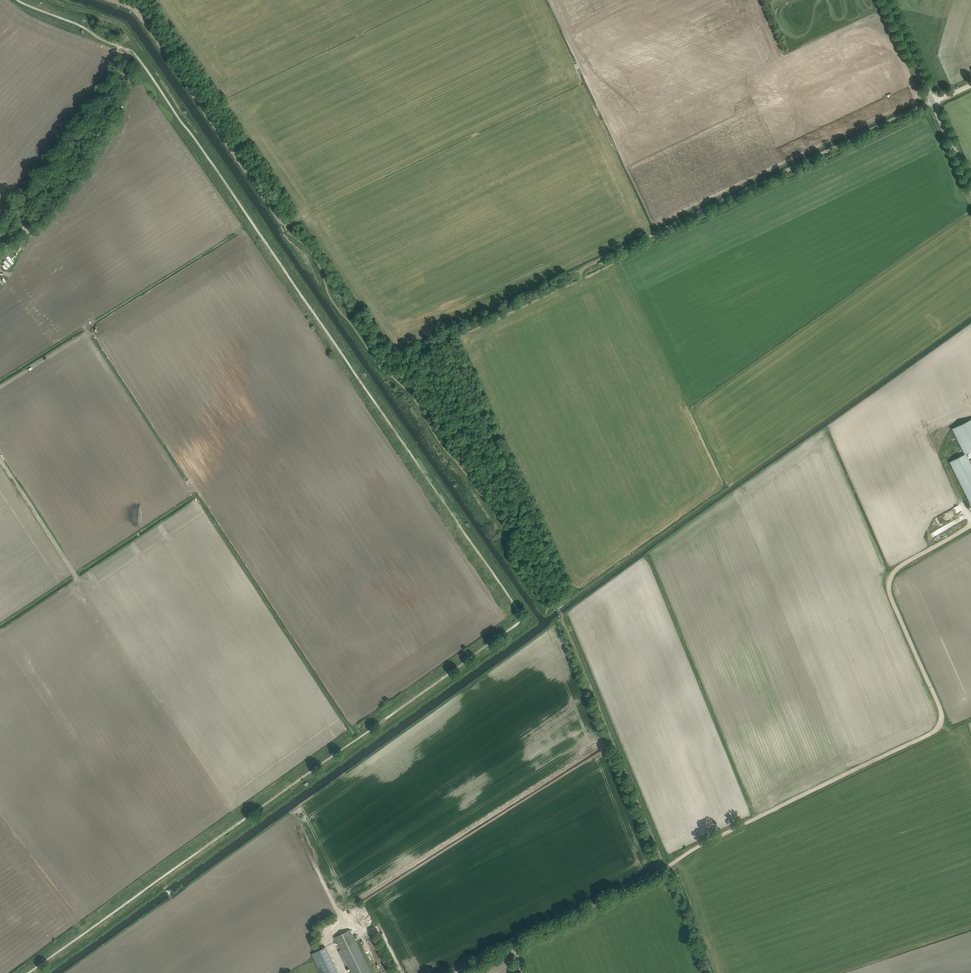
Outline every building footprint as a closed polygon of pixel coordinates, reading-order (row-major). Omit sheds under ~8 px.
[(964,454),(966,453),(970,451),(970,419),(952,428),(964,454)] [(970,505),(970,464),(966,453),(964,454),(949,461),(950,463),(970,505)] [(352,935),(337,942),(353,972),(371,972),(352,935)] [(321,972),(338,972),(333,963),(320,969),(321,972)]
